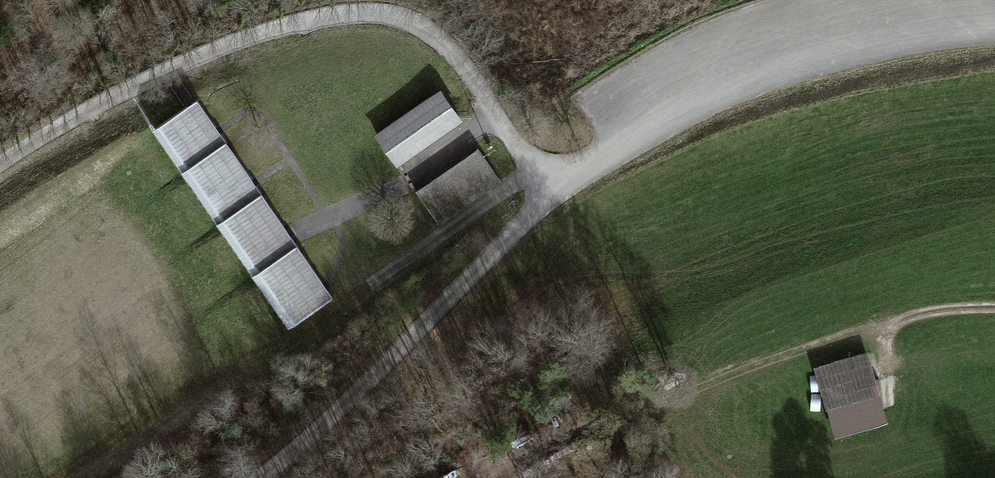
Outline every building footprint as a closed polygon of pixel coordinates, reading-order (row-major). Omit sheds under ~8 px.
[(448,98),(384,143),(401,167),(465,123),(448,98)] [(205,103),(162,131),(290,328),(333,300),(205,103)] [(478,155),(416,197),(437,227),(498,185),(478,155)] [(859,358),(818,371),(838,435),(880,422),(859,358)]
